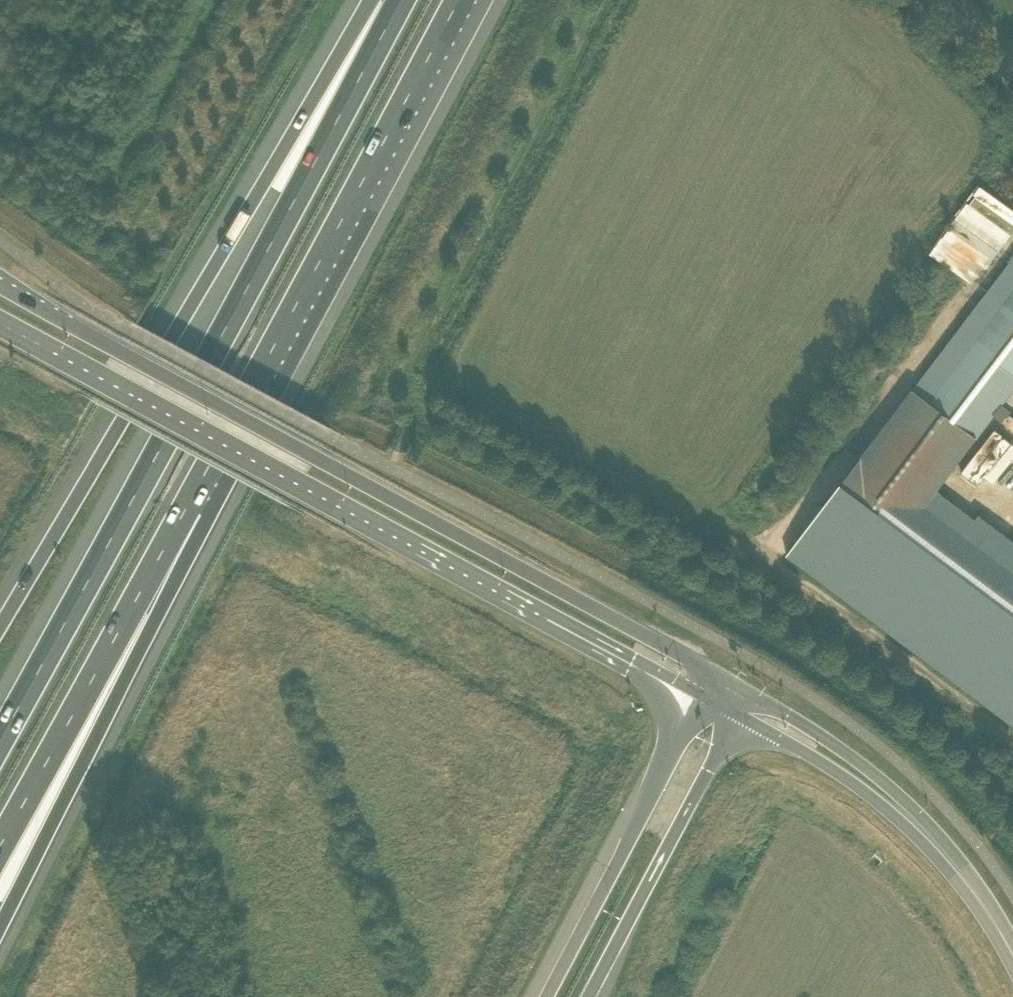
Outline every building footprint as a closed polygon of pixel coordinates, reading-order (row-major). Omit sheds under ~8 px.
[(1012,230),(1012,208),(978,183),(929,252),(974,285),(1012,230)] [(979,515),(976,519),(936,490),(976,437),(978,439),(1012,392),(1012,267),(918,393),(911,388),(871,440),(806,525),(846,555),(840,562),(854,572),(857,567),(871,576),(872,575),(1005,676),(1004,678),(1012,685),(1012,540),(979,515)]
